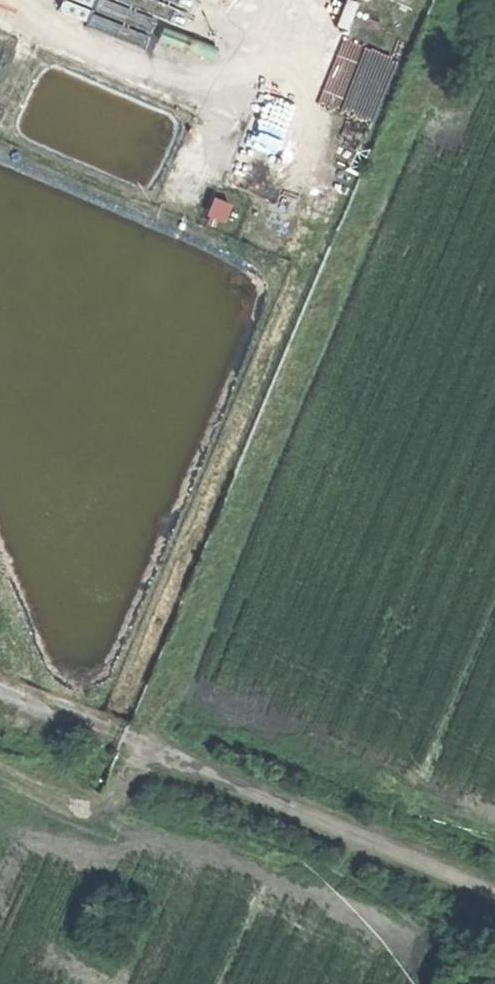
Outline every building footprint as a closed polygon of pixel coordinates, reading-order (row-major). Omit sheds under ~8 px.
[(208,215),(226,223),(235,202),(217,194),(208,215)]
